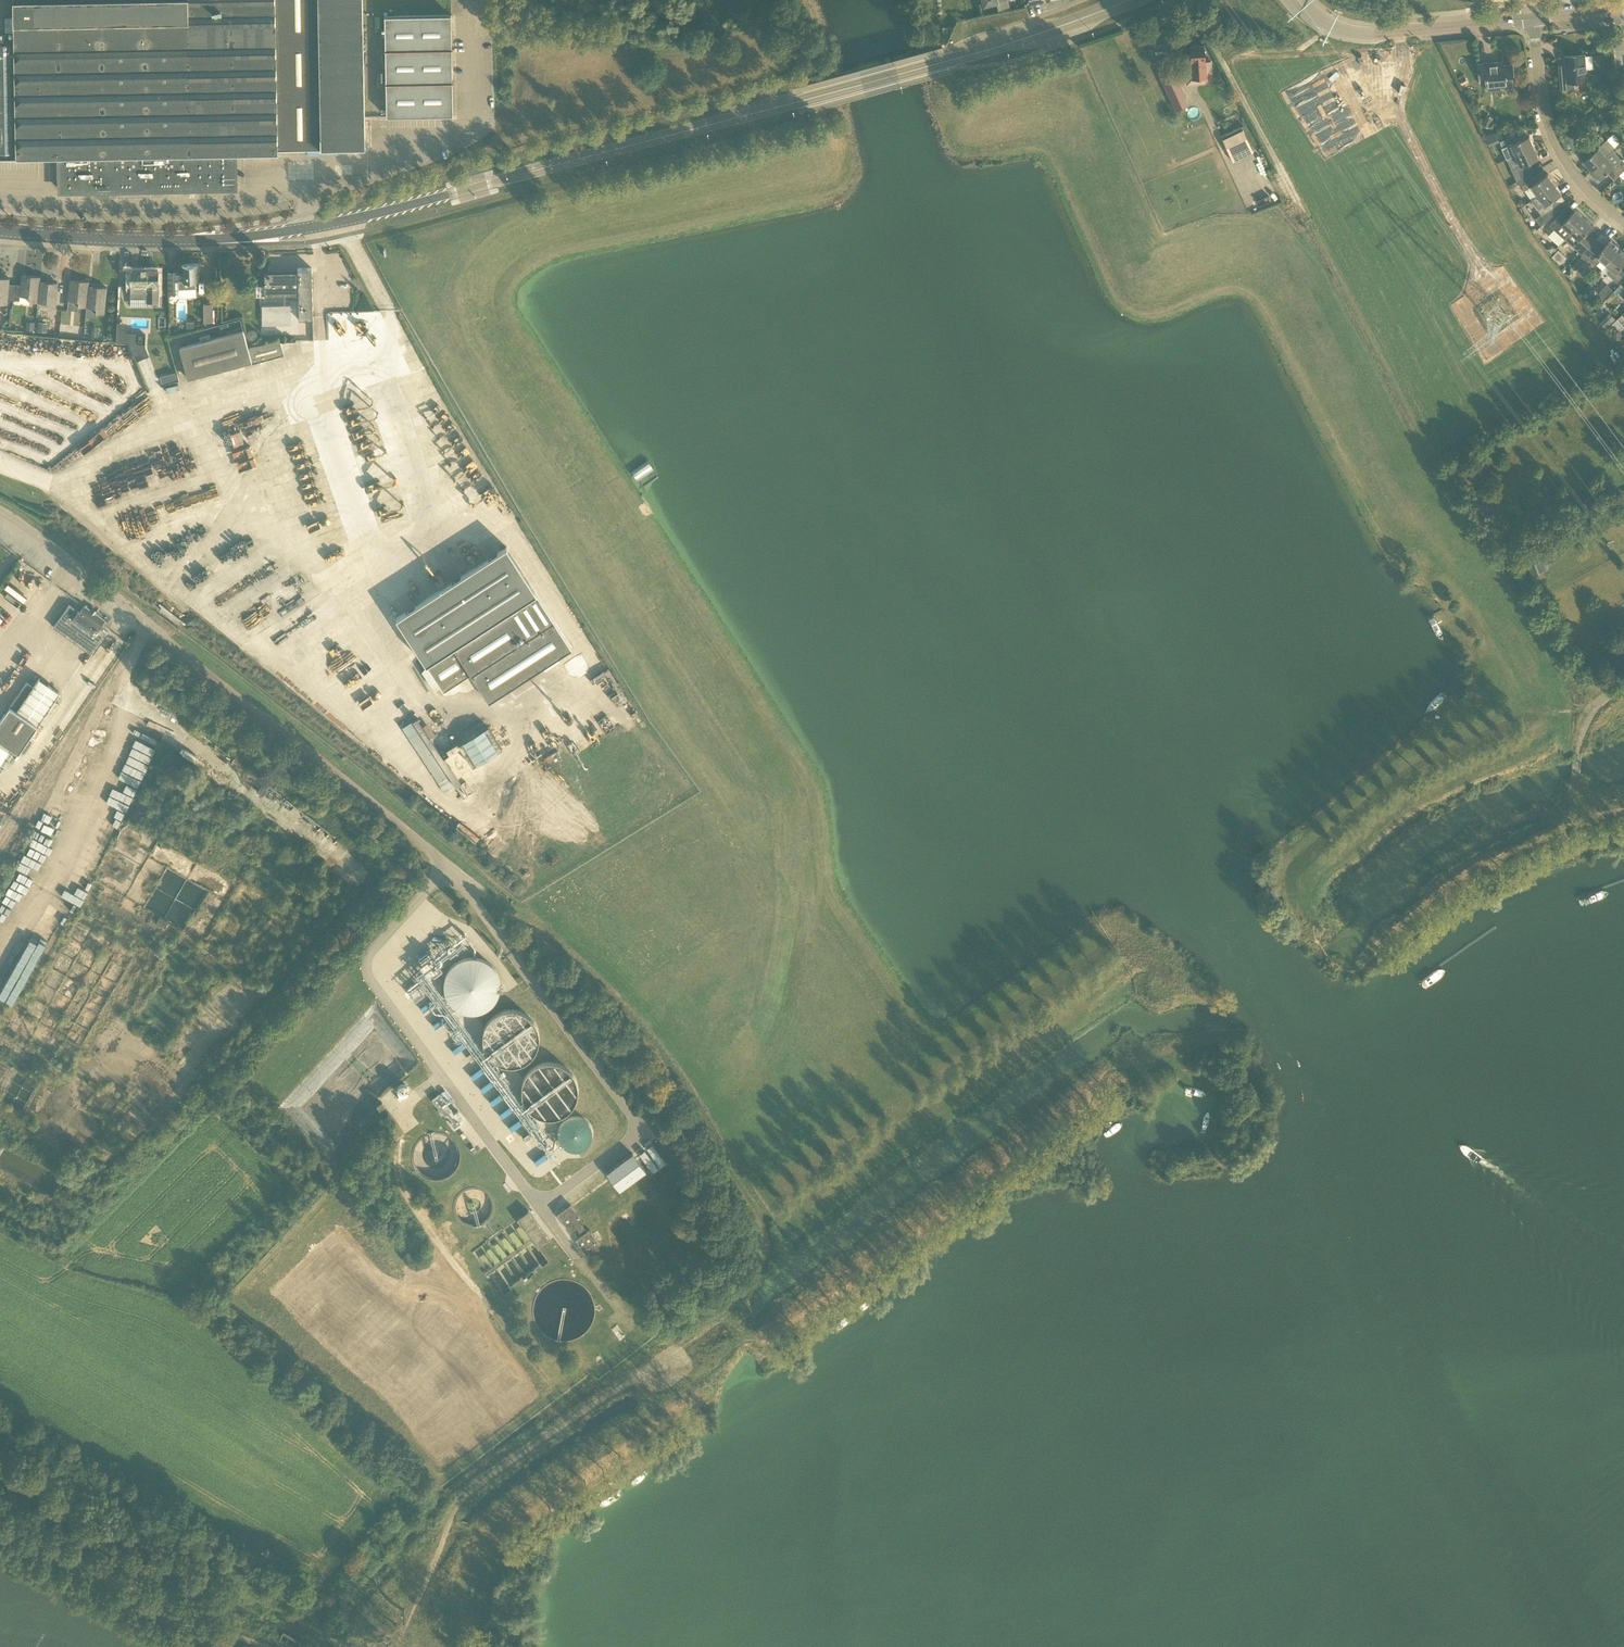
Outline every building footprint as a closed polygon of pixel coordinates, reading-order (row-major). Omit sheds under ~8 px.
[(15,39),(0,39),(0,159),(60,158),(61,191),(234,186),(233,155),(278,154),(278,149),(366,147),(363,0),(14,0),(15,39)] [(984,6),(997,3),(998,10),(1009,7),(1007,0),(983,0),(984,6)] [(387,117),(453,115),(451,15),(385,16),(387,117)] [(1204,44),(1190,45),(1191,62),(1185,62),(1186,79),(1212,77),(1211,61),(1205,61),(1204,44)] [(1559,71),(1561,90),(1575,88),(1574,79),(1584,79),(1587,79),(1585,56),(1566,57),(1567,72),(1560,72),(1560,71),(1559,71)] [(1501,87),(1514,86),(1513,76),(1515,76),(1514,63),(1498,65),(1497,62),(1486,63),(1488,78),(1486,78),(1487,91),(1501,89),(1501,87)] [(1185,98),(1186,97),(1174,68),(1160,74),(1175,111),(1188,105),(1185,98)] [(1493,120),(1485,117),(1482,125),(1490,128),(1493,120)] [(1569,132),(1572,151),(1585,149),(1581,132),(1590,131),(1589,124),(1580,126),(1581,130),(1569,132)] [(1222,139),(1232,161),(1252,152),(1247,139),(1242,141),(1238,131),(1222,139)] [(1490,146),(1500,142),(1499,139),(1506,135),(1505,131),(1496,133),(1492,133),(1485,136),(1490,146)] [(1517,155),(1535,147),(1530,136),(1517,142),(1514,136),(1501,142),(1504,148),(1512,144),(1517,155)] [(1608,139),(1605,141),(1601,136),(1591,146),(1595,151),(1584,161),(1593,170),(1607,156),(1616,147),(1608,139)] [(1516,176),(1529,170),(1527,164),(1540,158),(1535,147),(1517,155),(1522,165),(1513,169),(1516,176)] [(1593,170),(1601,178),(1612,168),(1616,173),(1623,166),(1623,160),(1622,158),(1615,165),(1607,156),(1593,170)] [(1539,195),(1555,184),(1548,174),(1537,182),(1533,177),(1521,186),(1525,191),(1532,186),(1539,195)] [(1551,202),(1562,193),(1555,184),(1539,195),(1532,200),(1539,210),(1543,216),(1555,207),(1551,202)] [(1576,209),(1566,219),(1561,214),(1550,225),(1566,239),(1585,217),(1576,209)] [(1585,217),(1566,239),(1573,245),(1581,252),(1581,253),(1582,254),(1580,257),(1581,258),(1596,241),(1587,233),(1594,225),(1585,217)] [(1602,269),(1607,264),(1621,248),(1610,240),(1603,247),(1596,241),(1581,258),(1586,263),(1590,258),(1598,265),(1597,265),(1602,269)] [(1607,264),(1612,268),(1608,273),(1618,281),(1623,274),(1623,265),(1623,264),(1623,251),(1621,248),(1607,264)] [(1563,257),(1557,251),(1552,256),(1559,262),(1563,257)] [(182,269),(182,281),(179,281),(179,297),(196,296),(196,283),(196,281),(199,280),(198,265),(182,265),(182,269)] [(298,274),(296,275),(268,275),(268,276),(265,276),(265,296),(298,295),(299,320),(313,319),(312,268),(298,268),(298,274)] [(1574,276),(1574,271),(1571,268),(1566,274),(1571,279),(1574,276)] [(158,285),(158,270),(131,270),(131,285),(131,298),(148,298),(148,302),(158,302),(158,285)] [(38,302),(40,281),(41,276),(22,275),(20,295),(30,297),(30,301),(38,302)] [(0,277),(0,303),(8,304),(10,278),(0,277)] [(87,307),(89,286),(89,281),(71,279),(68,301),(79,302),(79,306),(87,307)] [(40,281),(38,302),(48,303),(48,307),(55,308),(58,283),(40,281)] [(89,286),(87,307),(96,308),(95,313),(103,313),(107,288),(89,286)] [(1604,300),(1607,296),(1603,292),(1599,296),(1604,300)] [(204,304),(204,322),(213,322),(213,304),(204,304)] [(291,324),(290,305),(262,305),(263,325),(291,324)] [(1606,328),(1611,323),(1606,317),(1600,322),(1606,328)] [(34,331),(35,322),(27,321),(26,330),(34,331)] [(252,329),(251,330),(250,330),(249,331),(248,332),(248,333),(248,334),(247,334),(248,335),(248,336),(248,337),(249,338),(250,339),(251,339),(252,339),(253,340),(253,339),(254,339),(255,339),(256,338),(257,337),(257,336),(258,335),(258,334),(257,333),(257,332),(256,331),(255,330),(254,330),(253,329),(252,329)] [(285,354),(280,339),(248,349),(243,330),(180,347),(189,379),(252,362),(252,364),(285,354)] [(167,374),(170,381),(177,379),(175,372),(167,374)] [(572,647),(536,592),(506,545),(396,618),(426,663),(445,691),(472,674),(489,701),(572,647)] [(1534,558),(1537,572),(1548,569),(1545,555),(1534,558)] [(100,627),(105,620),(85,606),(80,612),(78,611),(69,605),(54,627),(93,655),(109,633),(100,627)] [(98,676),(85,672),(78,692),(92,697),(98,676)] [(0,721),(0,739),(19,752),(60,692),(39,678),(33,686),(26,682),(0,721)] [(403,725),(437,784),(450,776),(455,786),(458,784),(420,716),(403,725)] [(488,726),(462,742),(476,765),(501,750),(488,726)] [(8,750),(0,744),(0,763),(8,750)] [(39,1081),(42,1076),(35,1072),(32,1077),(39,1081)] [(448,1095),(443,1099),(442,1099),(439,1095),(433,1099),(445,1115),(447,1114),(453,1122),(451,1123),(454,1128),(460,1123),(449,1108),(455,1104),(448,1095)] [(429,1098),(424,1101),(431,1111),(436,1108),(429,1098)] [(633,1153),(606,1173),(619,1191),(646,1171),(633,1153)] [(600,1244),(592,1234),(589,1230),(586,1231),(581,1224),(583,1223),(570,1205),(556,1215),(570,1233),(576,1228),(581,1235),(575,1240),(586,1255),(600,1244)] [(517,1219),(539,1249),(550,1240),(528,1211),(517,1219)]
